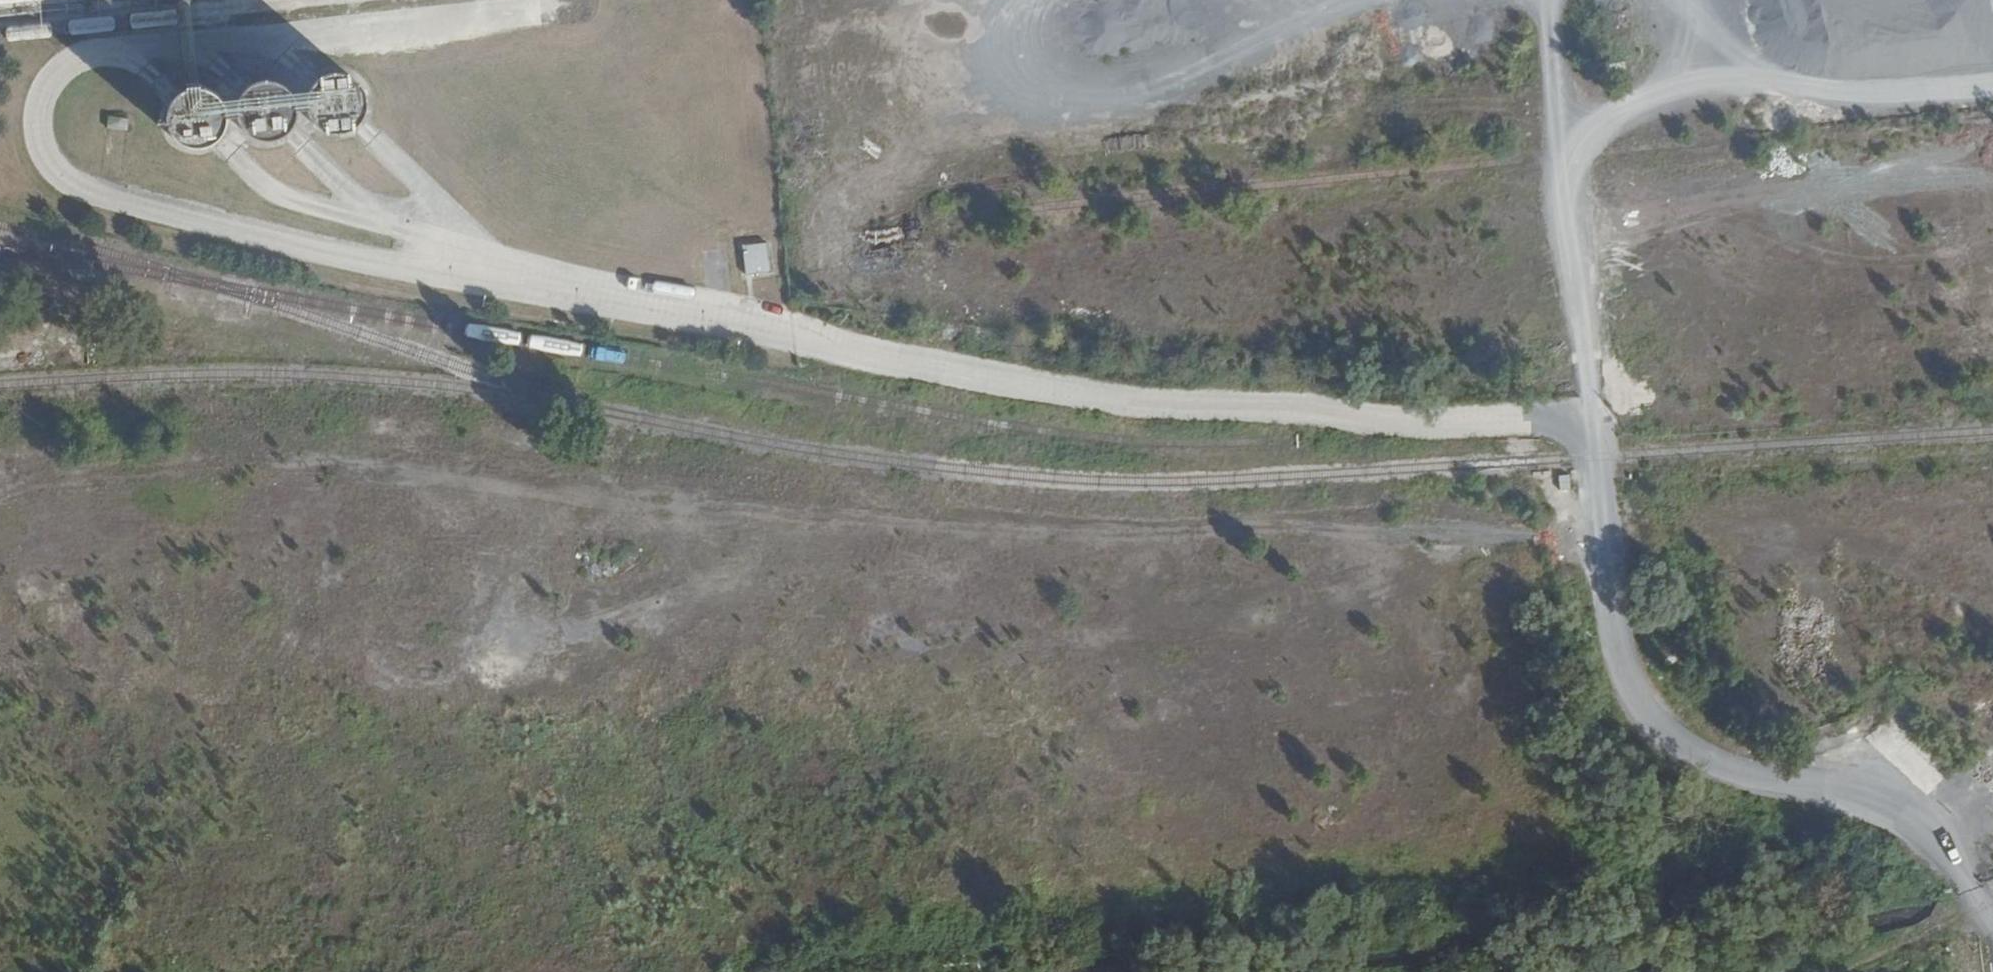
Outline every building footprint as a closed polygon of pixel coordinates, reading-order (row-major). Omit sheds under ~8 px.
[(742,244),(744,275),(770,274),(768,242),(742,244)]
